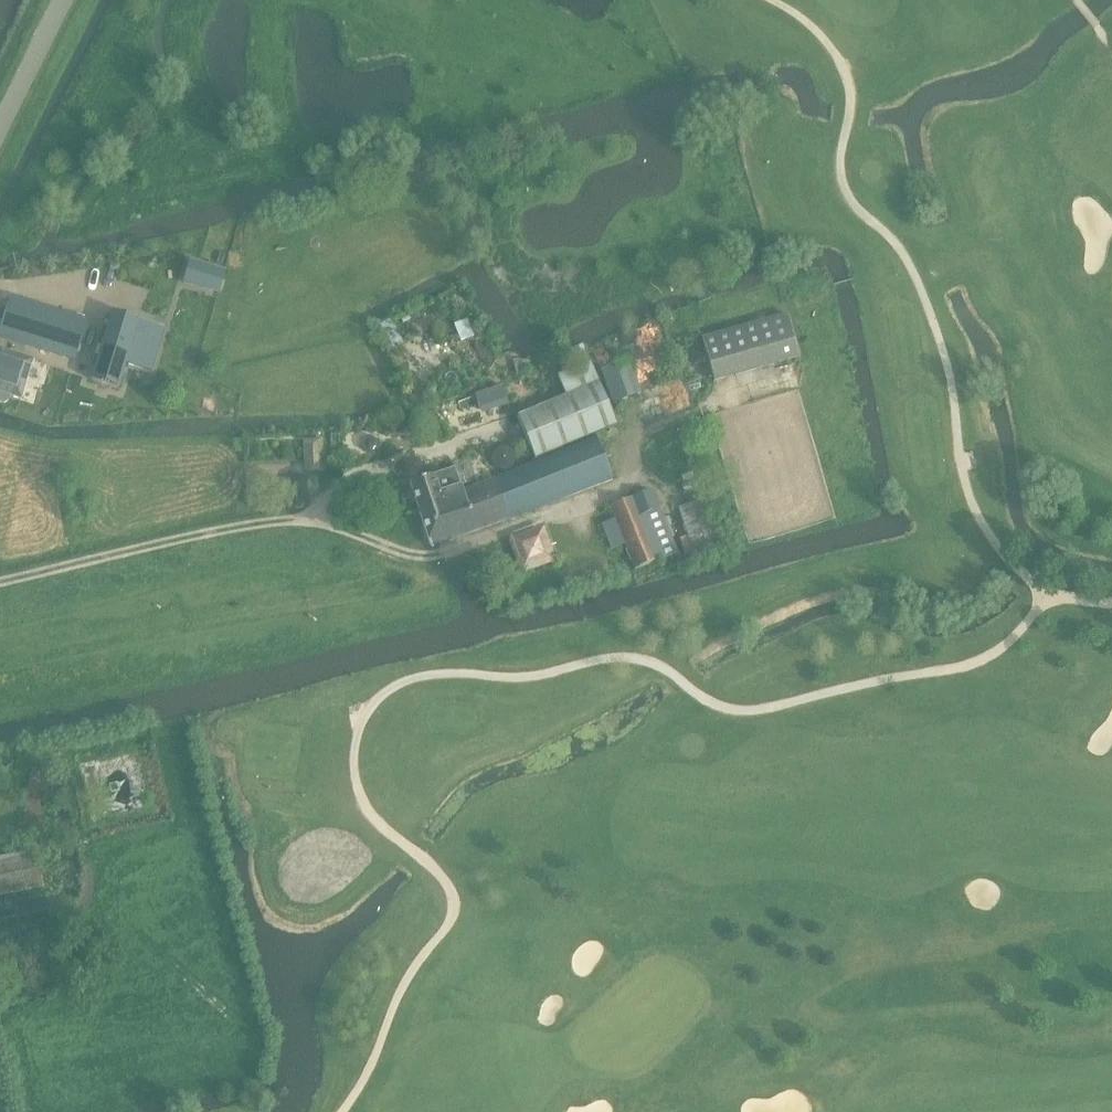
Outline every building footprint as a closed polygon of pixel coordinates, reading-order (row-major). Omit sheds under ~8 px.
[(201,272),(195,289),(212,294),(217,277),(201,272)] [(86,322),(11,297),(0,330),(0,336),(73,360),(86,322)] [(788,310),(703,335),(716,379),(801,354),(788,310)] [(113,313),(91,381),(118,389),(126,364),(152,372),(162,341),(137,333),(140,322),(113,313)] [(567,394),(514,416),(532,460),(614,426),(596,382),(588,363),(581,345),(560,353),(568,371),(559,375),(567,394)] [(3,403),(8,401),(9,397),(19,400),(32,363),(0,352),(0,402),(3,403)] [(611,404),(639,393),(626,360),(598,371),(611,404)] [(480,415),(509,405),(503,388),(474,398),(480,415)] [(203,395),(201,410),(215,412),(217,397),(203,395)] [(302,441),(304,473),(325,472),(323,439),(302,441)] [(431,476),(409,484),(431,547),(610,483),(594,439),(528,465),(461,492),(453,469),(432,477),(431,476)] [(512,452),(504,448),(495,452),(492,460),(495,469),(504,472),(512,469),(516,460),(512,452)] [(635,571),(657,563),(678,555),(660,508),(656,510),(649,492),(610,507),(615,519),(601,524),(611,550),(625,545),(635,571)] [(679,510),(688,536),(679,539),(684,553),(693,550),(694,554),(718,546),(703,502),(679,510)] [(524,572),(560,558),(546,524),(510,538),(524,572)] [(43,888),(36,850),(0,857),(0,896),(43,888)]
